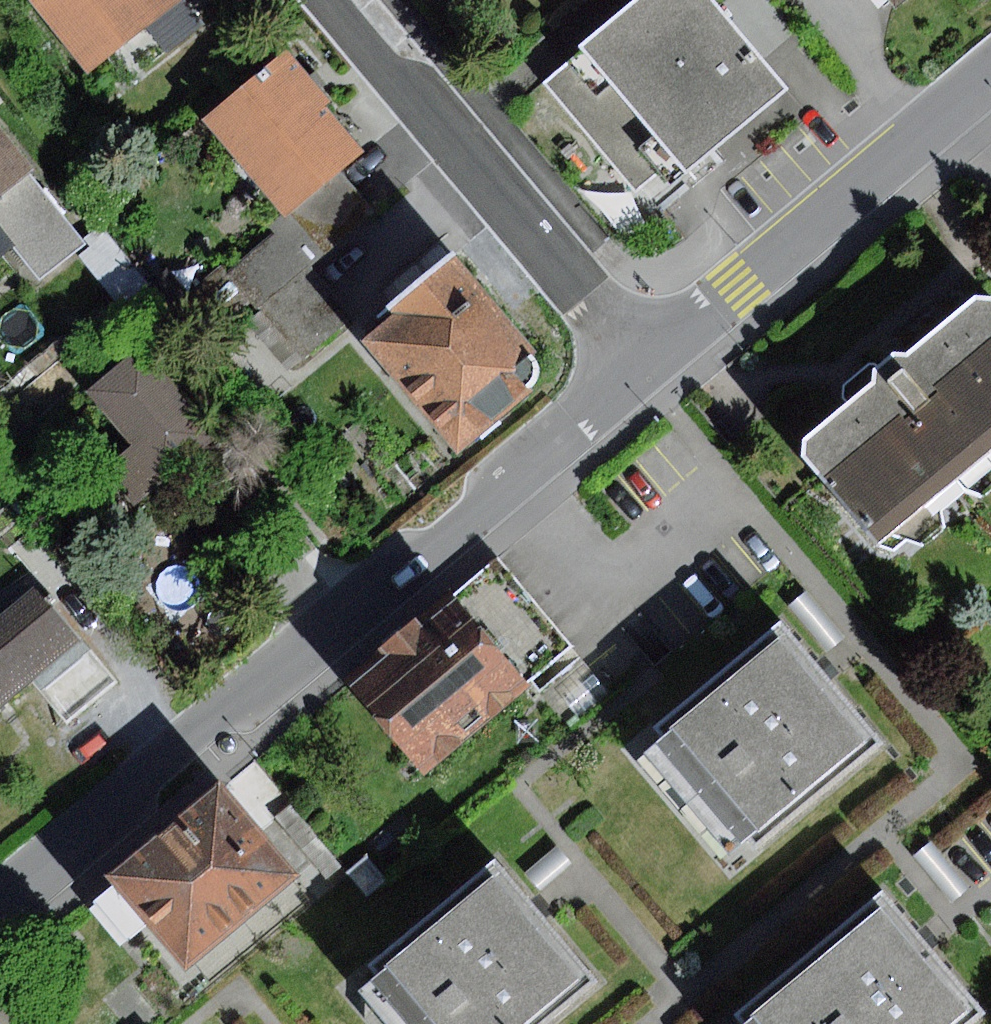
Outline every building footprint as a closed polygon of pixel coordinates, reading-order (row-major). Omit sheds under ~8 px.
[(32,1),(91,73),(146,28),(180,0),(32,0),(32,1)] [(192,0),(180,0),(146,28),(168,55),(209,21),(203,14),(192,0)] [(203,14),(221,0),(192,0),(203,14)] [(547,87),(637,193),(678,159),(688,171),(785,89),(710,0),(649,0),(547,87)] [(290,52),(207,120),(285,214),(287,217),(292,214),(340,174),(364,154),(325,106),(331,101),(290,52)] [(28,172),(34,168),(0,126),(0,196),(28,172)] [(28,172),(0,196),(0,254),(2,256),(14,246),(42,279),(86,242),(28,172)] [(374,214),(340,174),(292,214),(325,255),(374,214)] [(325,255),(292,214),(287,217),(285,214),(268,227),(274,235),(231,270),(247,289),(261,306),(310,266),(325,255)] [(108,235),(80,257),(119,307),(148,284),(108,235)] [(396,317),(367,342),(460,453),(534,394),(539,388),(543,380),(543,372),(542,359),(536,350),(457,254),(387,308),(396,317)] [(247,289),(231,270),(224,262),(182,296),(205,324),(247,289)] [(879,545),(895,552),(909,539),(928,546),(947,529),(944,511),(969,490),(987,497),(990,494),(990,299),(979,297),(909,356),(898,354),(877,372),(877,383),(808,441),(806,456),(879,545)] [(145,346),(89,393),(132,443),(103,467),(135,505),(219,434),(145,346)] [(500,557),(456,593),(528,682),(572,646),(500,557)] [(0,613),(0,707),(34,679),(69,720),(117,680),(35,583),(0,613)] [(456,593),(348,681),(426,773),(531,685),(528,682),(456,593)] [(656,727),(759,851),(886,746),(824,672),(783,622),(656,727)] [(594,676),(566,700),(581,718),(609,694),(594,676)] [(222,782),(111,878),(117,885),(150,924),(189,969),(300,874),(222,782)] [(933,842),(915,856),(952,903),(970,889),(933,842)] [(559,845),(526,873),(542,892),(574,864),(559,845)] [(367,856),(347,873),(367,897),(387,881),(367,856)] [(424,1023),(547,1023),(599,981),(540,911),(499,862),(375,966),(424,1023)] [(150,924),(117,885),(97,902),(130,940),(150,924)] [(740,1015),(747,1023),(979,1023),(990,1015),(927,940),(887,891),(740,1015)]
